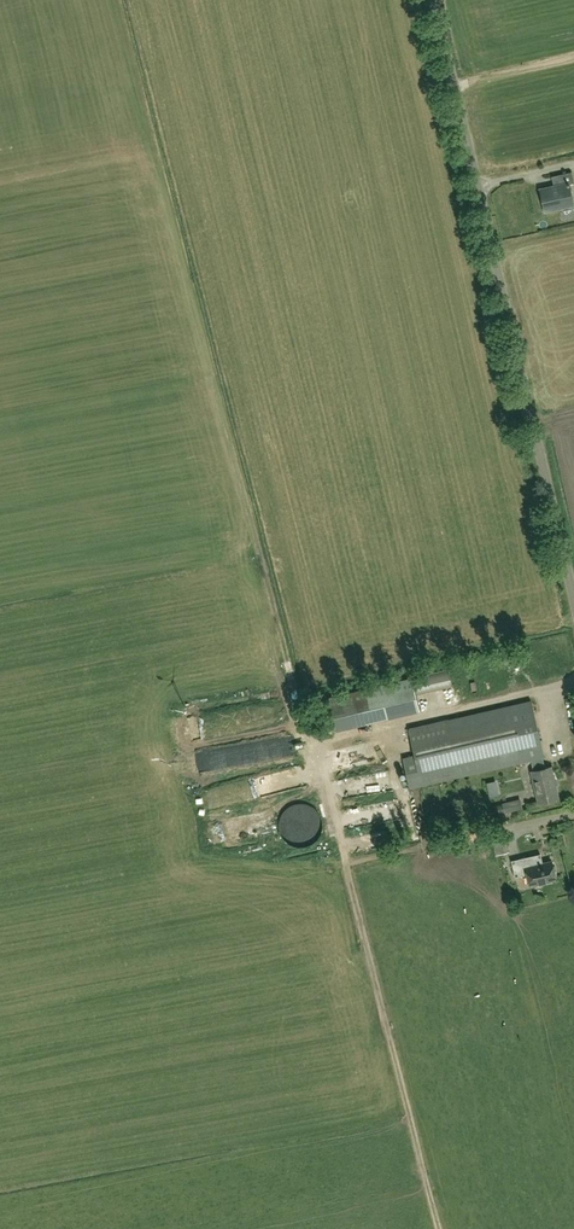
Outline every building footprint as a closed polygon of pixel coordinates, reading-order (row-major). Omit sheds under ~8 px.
[(560,185),(540,189),(544,211),(573,205),(568,183),(573,182),(572,172),(557,175),(560,185)] [(364,715),(419,705),(414,677),(359,687),(364,715)] [(364,717),(361,697),(332,701),(337,728),(348,726),(347,720),(364,717)] [(408,730),(414,754),(402,757),(409,788),(531,760),(533,771),(530,772),(537,803),(558,799),(551,767),(544,769),(542,758),(543,757),(530,702),(408,730)] [(208,715),(200,716),(203,736),(217,734),(216,725),(209,726),(208,715)] [(348,752),(339,756),(344,769),(353,766),(348,752)] [(445,805),(453,799),(448,792),(440,798),(445,805)] [(522,810),(520,799),(503,802),(505,813),(522,810)] [(312,807),(306,804),(300,803),(294,805),(291,806),(286,809),(284,812),(281,817),(280,820),(279,823),(279,829),(281,835),(285,840),(287,842),(289,844),(295,847),(301,847),(305,847),(310,845),(316,841),(318,839),(321,834),(322,831),(323,825),(321,819),(320,816),(319,813),(315,808),(312,807)] [(506,844),(493,848),(496,855),(508,852),(506,844)] [(541,854),(513,862),(517,878),(529,875),(532,886),(558,879),(553,861),(544,864),(541,854)]
